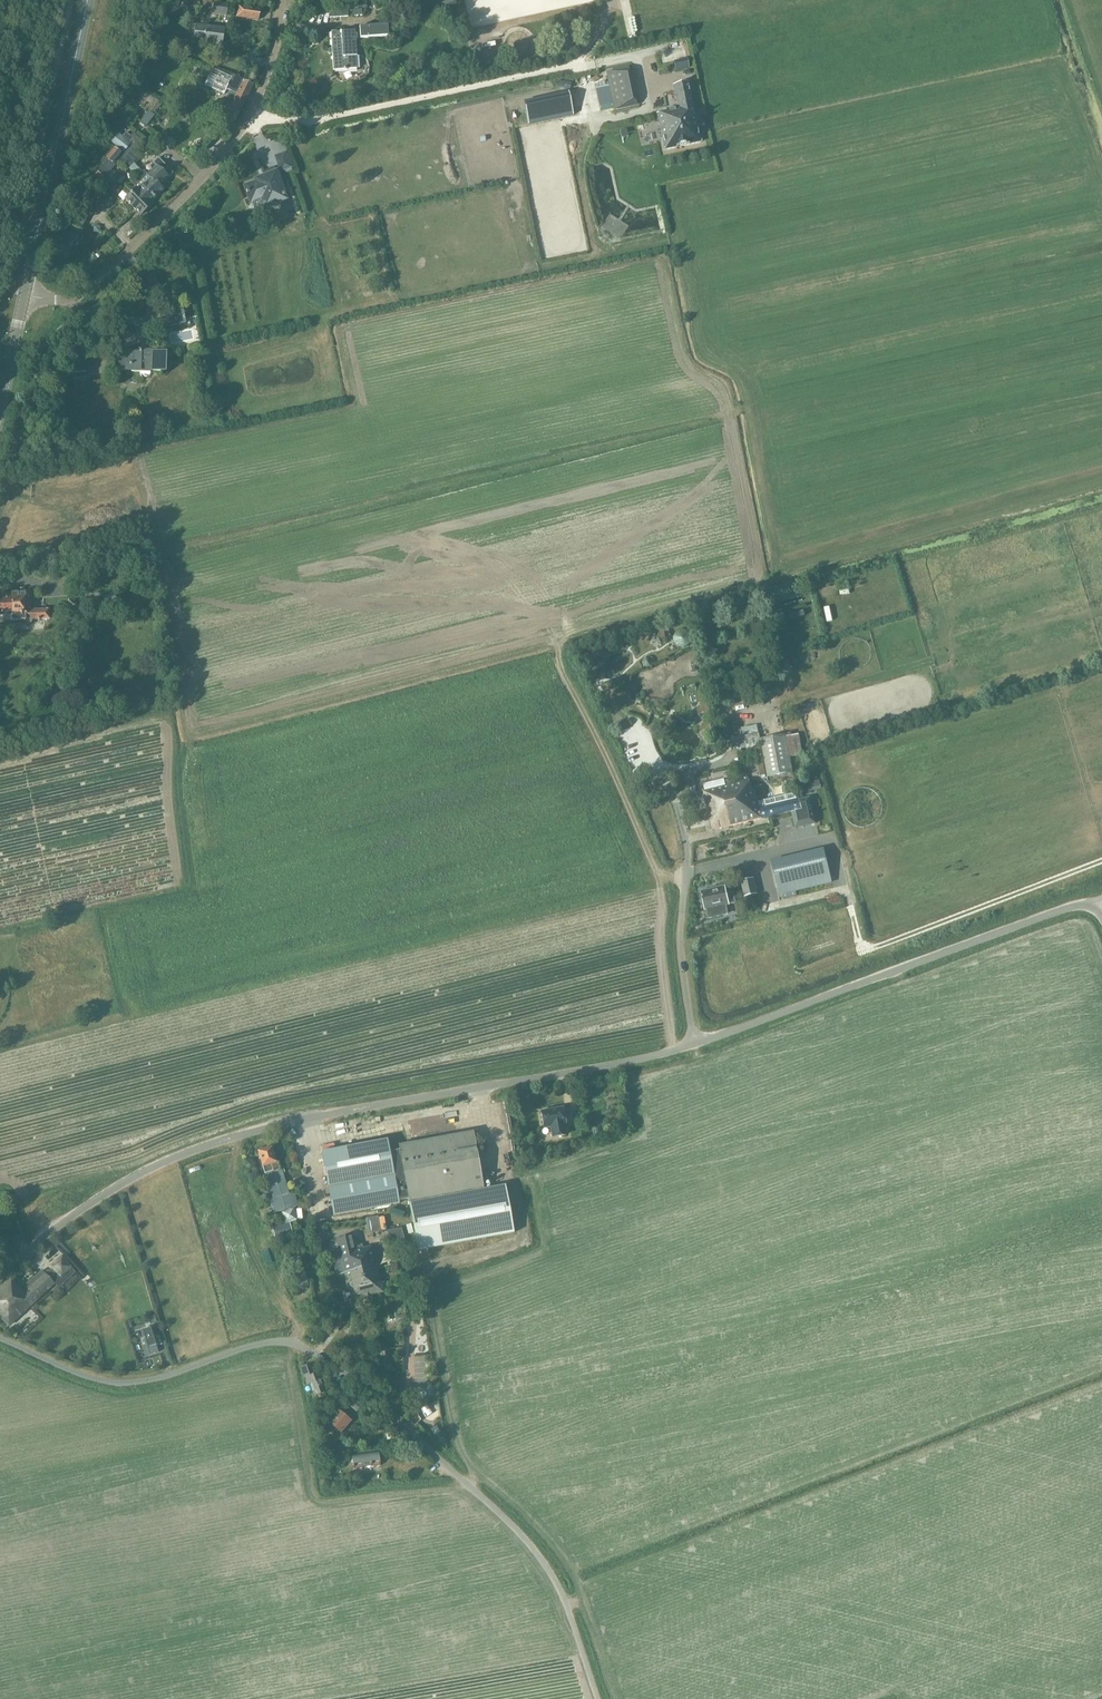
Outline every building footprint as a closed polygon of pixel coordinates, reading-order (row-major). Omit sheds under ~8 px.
[(462,0),(434,0),(436,9),(462,3),(462,0)] [(214,2),(213,9),(212,15),(227,17),(228,4),(214,2)] [(260,9),(238,6),(237,17),(258,21),(260,9)] [(348,10),(329,12),(330,18),(348,18),(348,10)] [(444,15),(446,24),(458,21),(457,12),(444,15)] [(196,26),(195,34),(194,42),(222,46),(224,30),(196,26)] [(360,28),(360,40),(389,38),(388,26),(360,28)] [(331,34),(333,72),(357,70),(356,58),(355,32),(341,33),(331,34)] [(660,54),(662,64),(672,62),(670,52),(660,54)] [(469,56),(472,72),(489,69),(487,60),(479,62),(478,54),(469,56)] [(686,59),(680,60),(682,70),(688,68),(686,59)] [(212,68),(208,77),(204,86),(225,95),(227,90),(230,91),(225,103),(218,100),(212,112),(234,124),(253,86),(233,76),(232,77),(212,68)] [(629,68),(606,73),(614,111),(637,106),(629,68)] [(701,143),(688,82),(672,85),(676,106),(665,109),(666,111),(656,113),(663,151),(701,143)] [(143,90),(139,95),(144,99),(147,99),(150,95),(143,90)] [(149,111),(139,122),(146,127),(155,116),(164,105),(156,99),(155,99),(151,105),(147,110),(149,111)] [(569,100),(524,109),(528,126),(573,117),(569,100)] [(118,132),(109,143),(123,153),(123,152),(125,154),(120,159),(130,167),(139,156),(134,151),(142,141),(141,140),(143,138),(138,133),(136,135),(133,133),(130,136),(125,132),(122,136),(118,132)] [(117,178),(110,171),(115,165),(113,164),(122,154),(111,144),(98,160),(104,165),(92,177),(104,189),(107,187),(117,178)] [(148,175),(141,182),(150,190),(148,193),(155,201),(164,191),(161,188),(169,179),(163,173),(168,168),(158,158),(153,163),(156,167),(148,175)] [(290,160),(278,165),(281,173),(285,172),(291,169),(293,169),(290,160)] [(142,171),(136,177),(137,177),(141,182),(148,175),(143,170),(142,171)] [(285,199),(275,173),(266,176),(267,178),(253,183),(253,181),(248,183),(248,185),(244,186),(250,201),(262,197),(267,210),(282,205),(280,200),(285,199)] [(125,190),(118,196),(124,201),(125,200),(141,217),(146,211),(146,210),(155,201),(148,193),(150,190),(141,182),(137,177),(131,183),(137,189),(131,194),(130,196),(125,190)] [(103,190),(97,196),(103,202),(109,196),(103,190)] [(76,209),(80,212),(86,203),(81,200),(76,209)] [(67,220),(78,226),(85,215),(74,209),(67,220)] [(164,310),(168,328),(185,325),(181,306),(164,310)] [(164,373),(165,354),(150,353),(150,355),(142,354),(142,353),(119,352),(119,372),(141,373),(141,372),(149,372),(164,373)] [(116,544),(106,547),(109,558),(119,555),(116,544)] [(21,611),(22,621),(23,621),(23,623),(25,626),(30,626),(32,624),(32,621),(50,620),(50,610),(31,611),(30,592),(11,592),(11,596),(12,596),(12,611),(21,611)] [(769,599),(771,606),(797,599),(795,592),(769,599)] [(22,621),(21,611),(12,611),(12,596),(11,596),(0,597),(0,626),(3,626),(7,622),(7,618),(12,617),(12,622),(22,621)] [(101,613),(100,603),(99,598),(86,600),(89,615),(101,613)] [(674,638),(674,639),(674,641),(674,642),(674,643),(675,644),(676,645),(676,646),(677,647),(678,647),(680,648),(681,648),(682,648),(683,648),(684,648),(685,648),(687,647),(688,647),(688,646),(689,645),(690,644),(691,643),(691,642),(691,641),(691,640),(691,638),(691,637),(691,636),(690,635),(689,634),(689,633),(688,632),(687,632),(686,631),(684,631),(683,631),(682,631),(681,631),(680,631),(679,632),(678,632),(677,633),(676,634),(675,635),(675,636),(674,637),(674,638)] [(595,645),(589,647),(595,654),(603,653),(601,645),(595,645)] [(647,669),(651,668),(653,664),(652,660),(648,658),(644,659),(642,663),(643,667),(647,669)] [(757,725),(741,729),(743,738),(759,734),(757,725)] [(791,773),(789,757),(802,755),(799,734),(791,736),(791,732),(787,733),(788,736),(786,736),(786,738),(762,742),(768,777),(791,773)] [(732,740),(734,751),(762,745),(760,734),(743,738),(732,740)] [(799,800),(797,801),(795,794),(764,802),(765,807),(758,809),(754,791),(752,791),(749,780),(732,785),(731,781),(724,782),(724,780),(704,785),(705,791),(704,791),(713,831),(802,810),(799,800)] [(792,812),(796,828),(816,824),(810,798),(799,800),(802,810),(792,812)] [(823,850),(771,862),(779,895),(794,892),(831,883),(826,861),(823,850)] [(745,880),(741,881),(745,896),(756,894),(753,878),(745,880)] [(733,893),(726,895),(724,887),(701,893),(705,910),(707,910),(709,918),(729,914),(727,905),(735,903),(733,893)] [(565,1125),(562,1108),(540,1112),(543,1129),(550,1127),(552,1138),(565,1136),(563,1125),(565,1125)] [(386,1140),(321,1153),(333,1216),(399,1204),(398,1201),(408,1199),(409,1202),(418,1251),(513,1233),(504,1186),(483,1190),(483,1188),(473,1134),(398,1148),(399,1151),(389,1153),(386,1140)] [(525,1147),(521,1152),(527,1157),(532,1152),(525,1147)] [(272,1199),(276,1213),(296,1206),(293,1195),(291,1195),(290,1193),(289,1194),(281,1169),(280,1169),(275,1153),(273,1154),(271,1148),(258,1152),(264,1174),(266,1174),(273,1198),(272,1199)] [(301,1184),(292,1186),(294,1193),(302,1191),(301,1184)] [(367,1219),(365,1219),(368,1233),(370,1233),(380,1232),(377,1217),(367,1219)] [(289,1222),(272,1227),(275,1238),(292,1233),(289,1222)] [(320,1226),(311,1228),(314,1237),(323,1235),(320,1226)] [(401,1229),(388,1231),(389,1239),(397,1244),(405,1242),(401,1229)] [(341,1255),(333,1257),(337,1274),(345,1272),(376,1265),(372,1247),(363,1249),(362,1247),(355,1248),(352,1236),(344,1238),(337,1239),(341,1255)] [(52,1267),(60,1278),(70,1269),(61,1259),(52,1267)] [(349,1291),(343,1292),(345,1300),(386,1291),(384,1282),(380,1283),(376,1265),(345,1272),(349,1291)] [(292,1272),(297,1289),(308,1286),(303,1270),(292,1272)] [(0,1287),(0,1317),(9,1326),(30,1306),(31,1307),(36,1302),(35,1301),(53,1284),(41,1271),(27,1285),(30,1287),(24,1292),(17,1285),(16,1286),(9,1279),(0,1287)] [(155,1316),(148,1318),(150,1325),(157,1322),(155,1316)] [(141,1332),(146,1348),(157,1345),(152,1328),(141,1332)] [(379,1351),(383,1372),(390,1370),(386,1350),(379,1351)] [(309,1363),(302,1365),(307,1383),(311,1381),(313,1382),(314,1387),(315,1388),(314,1391),(319,1393),(320,1392),(324,1391),(320,1377),(322,1376),(322,1375),(324,1372),(324,1371),(326,1370),(324,1365),(320,1367),(321,1371),(313,1373),(312,1369),(311,1370),(309,1363)] [(351,1396),(346,1403),(354,1409),(359,1403),(351,1396)] [(351,1420),(341,1412),(338,1410),(328,1422),(341,1433),(351,1420)] [(402,1434),(393,1435),(394,1443),(404,1442),(402,1434)] [(352,1457),(353,1470),(362,1469),(362,1467),(371,1466),(371,1468),(380,1466),(378,1453),(352,1457)]
